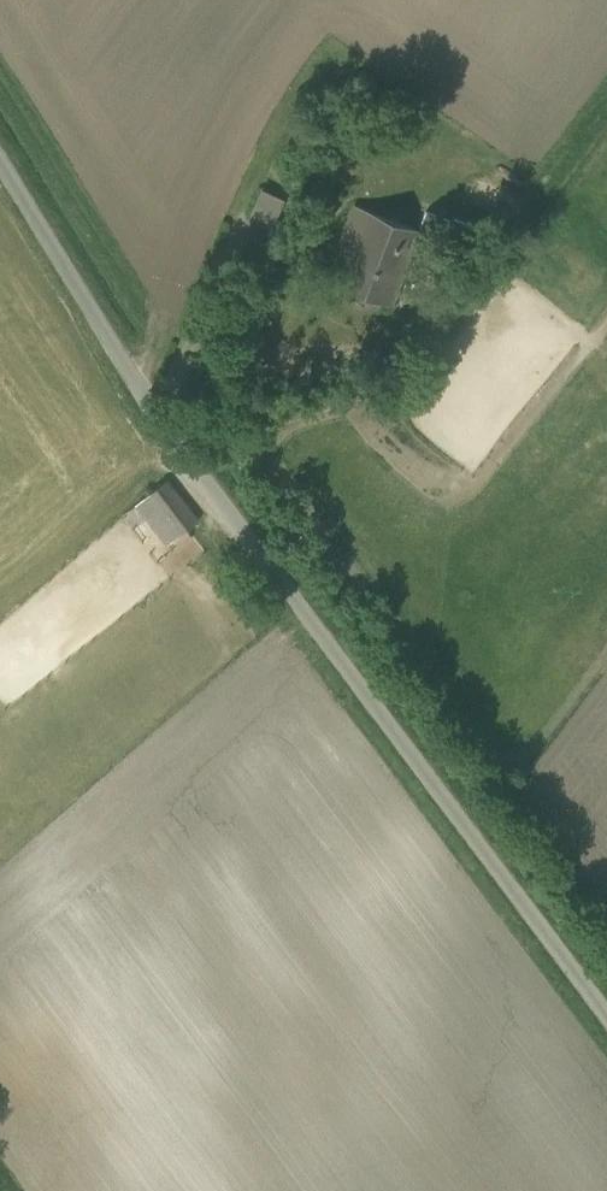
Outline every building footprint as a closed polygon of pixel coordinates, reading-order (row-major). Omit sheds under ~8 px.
[(265,185),(248,223),(273,234),(290,197),(265,185)] [(419,229),(368,210),(339,284),(392,303),(409,259),(420,230),(419,229)] [(453,221),(426,211),(419,229),(420,230),(409,259),(463,279),(482,229),(454,218),(453,221)] [(197,523),(170,480),(153,491),(154,493),(181,533),(197,523)]
